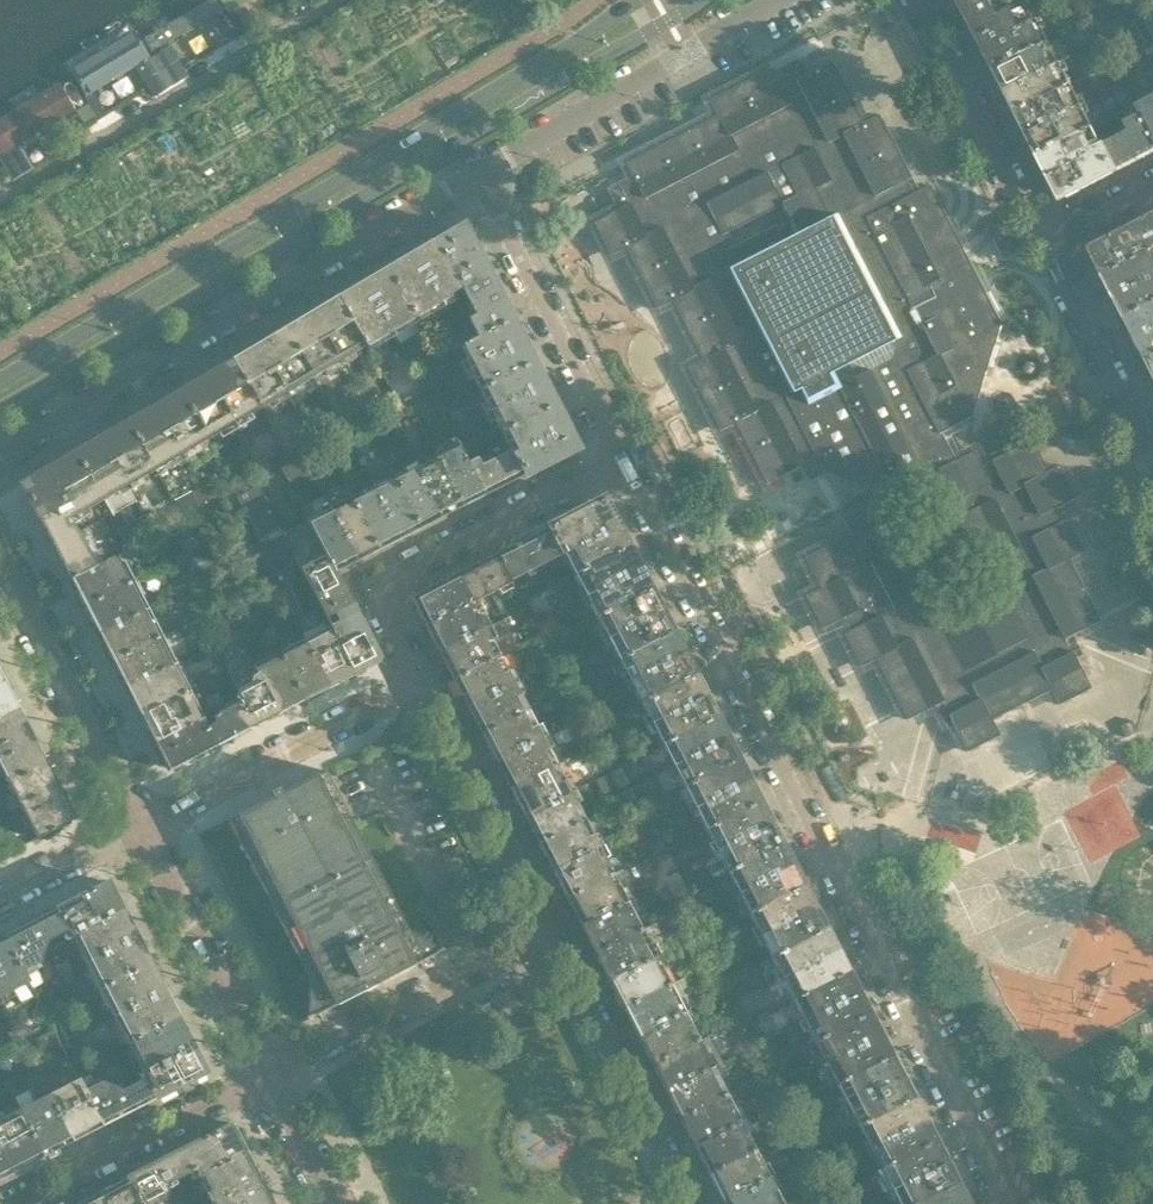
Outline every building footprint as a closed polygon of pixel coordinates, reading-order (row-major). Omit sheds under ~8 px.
[(153,57),(221,16),(212,0),(143,41),(153,57)] [(252,0),(216,0),(225,16),(252,0)] [(986,49),(1034,25),(1028,14),(1018,19),(1013,10),(1009,12),(1000,16),(996,8),(991,0),(961,0),(986,49)] [(1083,0),(1082,0),(1069,6),(1073,15),(1087,7),(1083,0)] [(1089,22),(1100,44),(1105,41),(1094,20),(1089,22)] [(1034,25),(986,49),(997,70),(1052,42),(1041,21),(1034,25)] [(84,100),(148,61),(131,32),(66,71),(84,100)] [(1116,62),(1105,41),(1100,44),(1111,65),(1116,62)] [(1052,42),(997,70),(1008,92),(1063,63),(1052,42)] [(1043,473),(1027,442),(981,466),(974,451),(955,460),(940,433),(970,417),(1000,324),(968,261),(956,258),(950,244),(953,233),(952,231),(931,224),(934,214),(925,197),(913,193),(910,185),(900,190),(898,184),(911,178),(878,114),(863,122),(831,61),(806,74),(798,59),(782,67),(784,70),(775,74),(772,68),(708,100),(716,115),(624,162),(636,185),(627,189),(626,186),(614,192),(622,207),(593,222),(610,255),(625,248),(656,309),(672,301),(702,359),(686,367),(719,431),(735,423),(766,484),(800,467),(808,482),(825,474),(869,488),(872,494),(876,501),(841,519),(849,534),(804,557),(819,588),(804,596),(821,629),(844,617),(846,621),(850,619),(854,628),(843,634),(860,667),(875,659),(906,720),(938,704),(942,712),(939,714),(944,725),(951,721),(966,752),(1000,735),(992,720),(1023,703),(1050,689),(1058,705),(1091,688),(1075,657),(1082,654),(1076,643),(1073,645),(1069,636),(1100,620),(1069,559),(1084,552),(1067,518),(1055,524),(1051,516),(1055,514),(1052,510),(1075,498),(1058,465),(1043,473)] [(1127,84),(1116,62),(1111,65),(1122,87),(1127,84)] [(1063,63),(1008,92),(1019,113),(1074,84),(1063,63)] [(1074,84),(1019,113),(1030,134),(1085,106),(1074,84)] [(72,116),(55,87),(0,118),(0,158),(72,116)] [(1139,107),(1142,112),(1152,133),(1152,100),(1139,107)] [(1085,106),(1030,134),(1040,154),(1095,126),(1085,106)] [(1121,136),(1105,144),(1103,145),(1105,149),(1116,171),(1152,151),(1152,133),(1142,112),(1125,121),(1127,125),(1130,131),(1121,136)] [(1118,130),(1121,136),(1130,131),(1127,125),(1118,130)] [(1095,126),(1040,154),(1052,176),(1102,150),(1105,149),(1103,145),(1105,144),(1095,126)] [(52,157),(64,151),(59,141),(47,148),(52,157)] [(1102,150),(1052,176),(1060,192),(1062,198),(1069,195),(1116,171),(1105,149),(1102,150)] [(15,180),(33,170),(26,158),(8,168),(15,180)] [(1126,230),(1140,257),(1152,251),(1152,216),(1126,230)] [(462,227),(435,243),(460,287),(486,274),(462,227)] [(1020,247),(1010,229),(991,239),(1001,257),(1020,247)] [(1126,230),(1095,246),(1089,249),(1103,276),(1140,257),(1126,230)] [(435,243),(411,257),(441,308),(451,303),(447,296),(458,290),(458,288),(460,287),(435,243)] [(1152,278),(1152,251),(1140,257),(1103,276),(1114,298),(1152,278)] [(411,257),(387,271),(417,322),(441,308),(411,257)] [(387,271),(362,286),(392,336),(417,322),(387,271)] [(510,321),(486,274),(460,287),(458,288),(458,290),(472,316),(465,320),(470,330),(475,339),(510,321)] [(1152,304),(1152,278),(1114,298),(1125,319),(1152,304)] [(362,286),(338,300),(365,347),(367,351),(392,336),(362,286)] [(338,300),(285,331),(312,378),(365,347),(338,300)] [(1152,330),(1152,304),(1125,319),(1136,339),(1152,330)] [(510,321),(475,339),(465,343),(459,346),(466,359),(462,361),(467,370),(521,342),(510,321)] [(461,335),(465,343),(475,339),(470,330),(461,335)] [(1152,357),(1152,330),(1136,339),(1146,361),(1152,357)] [(285,331),(233,362),(260,408),(312,378),(285,331)] [(521,342),(467,370),(478,391),(532,363),(521,342)] [(233,362),(182,391),(209,438),(260,408),(233,362)] [(532,363),(478,391),(489,412),(543,385),(532,363)] [(543,385),(489,412),(500,433),(553,405),(543,385)] [(182,391),(130,422),(157,469),(209,438),(182,391)] [(376,395),(353,409),(359,417),(381,403),(376,395)] [(553,405),(500,433),(509,450),(511,454),(512,453),(564,426),(553,405)] [(130,422),(77,453),(104,500),(157,469),(130,422)] [(564,426),(512,453),(524,475),(558,458),(559,460),(571,454),(570,452),(573,443),(564,426)] [(463,439),(456,443),(459,450),(460,449),(467,446),(463,439)] [(467,461),(460,449),(459,450),(456,443),(434,454),(461,507),(482,497),(465,463),(467,461)] [(474,458),(467,461),(465,463),(482,497),(524,475),(512,453),(511,454),(509,450),(479,465),(474,458)] [(252,476),(270,466),(263,452),(245,463),(252,476)] [(77,453),(22,485),(46,532),(70,517),(71,519),(104,500),(77,453)] [(461,507),(434,454),(412,465),(439,519),(461,507)] [(293,461),(281,469),(287,478),(299,470),(293,461)] [(439,519),(412,465),(391,476),(418,530),(439,519)] [(418,530),(391,476),(370,487),(397,541),(418,530)] [(191,492),(199,505),(219,494),(211,481),(191,492)] [(279,529),(266,501),(259,486),(237,497),(258,540),(279,529)] [(397,541),(370,487),(349,497),(375,551),(397,541)] [(375,551),(349,497),(327,509),(355,562),(375,551)] [(220,503),(225,512),(232,508),(227,499),(220,503)] [(628,551),(617,529),(605,505),(596,503),(550,526),(565,555),(564,556),(575,577),(628,551)] [(355,562),(327,509),(289,528),(286,530),(296,549),(316,538),(325,555),(334,573),(355,562)] [(217,522),(231,549),(240,544),(236,537),(245,532),(235,513),(217,522)] [(70,517),(46,532),(70,579),(96,565),(95,562),(106,556),(101,547),(89,553),(71,519),(70,517)] [(550,526),(496,554),(511,583),(564,556),(565,555),(550,526)] [(294,565),(281,541),(259,553),(272,577),(294,565)] [(253,544),(234,555),(239,565),(259,554),(253,544)] [(649,592),(638,571),(628,551),(575,577),(596,619),(649,592)] [(496,554),(458,573),(472,599),(478,603),(513,586),(511,583),(496,554)] [(351,605),(334,573),(325,555),(299,569),(324,618),(351,605)] [(112,557),(96,565),(70,579),(85,608),(135,582),(125,563),(112,557)] [(220,571),(232,592),(242,586),(231,566),(220,571)] [(458,573),(417,594),(411,597),(426,627),(468,606),(469,606),(472,599),(458,573)] [(135,582),(85,608),(99,635),(149,609),(135,582)] [(671,634),(662,618),(649,592),(596,619),(618,661),(671,634)] [(351,605),(324,618),(328,626),(326,627),(352,676),(380,662),(351,605)] [(468,606),(426,627),(440,654),(502,623),(497,615),(483,622),(481,618),(476,620),(468,606)] [(149,609),(99,635),(113,663),(163,637),(149,609)] [(502,623),(440,654),(454,682),(501,658),(497,649),(511,642),(502,623)] [(352,676),(326,627),(303,639),(328,688),(352,676)] [(213,651),(202,628),(188,635),(197,652),(201,650),(204,656),(213,651)] [(218,651),(238,641),(233,631),(213,642),(218,651)] [(693,677),(682,656),(671,634),(618,661),(640,704),(693,677)] [(163,637),(113,663),(127,690),(177,664),(163,637)] [(328,688),(303,639),(277,652),(302,702),(328,688)] [(561,656),(552,640),(542,645),(551,661),(561,656)] [(302,702),(277,652),(253,665),(278,714),(302,702)] [(501,658),(454,682),(468,708),(514,684),(501,658)] [(278,714),(253,665),(250,660),(229,671),(239,690),(237,691),(237,697),(239,703),(252,727),(278,714)] [(177,664),(127,690),(142,718),(191,693),(177,664)] [(0,672),(0,718),(19,708),(0,672)] [(714,719),(704,698),(693,677),(640,704),(662,746),(714,719)] [(514,684),(468,708),(482,736),(529,712),(514,684)] [(191,693),(142,718),(155,745),(205,719),(191,693)] [(210,702),(213,709),(224,704),(221,697),(210,702)] [(252,727),(239,703),(227,709),(224,704),(213,709),(216,715),(215,716),(213,721),(214,723),(208,726),(206,727),(216,746),(252,727)] [(19,708),(0,718),(0,766),(9,783),(47,763),(19,708)] [(529,712),(482,736),(496,764),(543,740),(529,712)] [(205,719),(155,745),(169,771),(175,768),(216,746),(206,727),(208,726),(205,719)] [(736,760),(725,740),(714,719),(662,746),(662,747),(655,750),(654,749),(644,754),(651,767),(668,758),(683,788),(736,760)] [(1131,720),(1119,726),(1125,737),(1137,731),(1131,720)] [(543,740),(496,764),(510,791),(557,767),(543,740)] [(705,831),(758,803),(736,760),(683,788),(705,831)] [(75,819),(47,763),(9,783),(37,839),(75,819)] [(557,767),(510,791),(524,818),(571,794),(557,767)] [(629,783),(620,768),(610,774),(618,789),(629,783)] [(364,848),(325,770),(228,820),(237,839),(239,838),(239,837),(244,835),(251,845),(252,848),(256,859),(251,862),(251,861),(249,862),(268,898),(269,897),(269,896),(274,893),(281,903),(283,906),(286,918),(281,920),(281,919),(279,920),(298,956),(299,955),(299,954),(304,952),(311,962),(313,964),(316,975),(309,979),(307,1017),(305,1018),(306,1020),(442,951),(441,948),(438,949),(406,929),(400,932),(393,923),(391,921),(388,909),(392,906),(393,907),(395,906),(376,871),(375,871),(375,872),(370,875),(363,865),(361,862),(357,850),(362,848),(363,849),(364,848)] [(638,809),(628,791),(618,796),(629,814),(638,809)] [(571,794),(524,818),(538,845),(585,822),(571,794)] [(980,795),(969,801),(974,813),(986,807),(980,795)] [(779,844),(768,824),(758,803),(705,831),(726,872),(779,844)] [(655,828),(645,808),(629,816),(635,827),(640,835),(655,828)] [(585,822),(538,845),(552,871),(598,847),(585,822)] [(641,837),(640,835),(635,827),(622,834),(627,844),(641,837)] [(802,888),(790,866),(779,844),(726,872),(749,915),(802,888)] [(598,847),(552,871),(566,899),(613,875),(598,847)] [(613,875),(566,899),(580,926),(626,902),(613,875)] [(664,882),(668,889),(672,895),(685,889),(678,875),(664,882)] [(108,882),(57,908),(68,928),(66,928),(70,936),(122,909),(108,882)] [(823,929),(812,908),(802,888),(749,915),(770,956),(823,929)] [(675,902),(672,895),(668,889),(659,893),(666,907),(675,902)] [(626,902),(580,926),(594,954),(641,930),(626,902)] [(46,938),(66,928),(68,928),(57,908),(4,935),(28,981),(32,988),(44,982),(37,968),(36,969),(33,964),(37,962),(46,938)] [(122,909),(70,936),(84,963),(136,936),(122,909)] [(792,999),(845,972),(823,929),(770,956),(792,999)] [(641,930),(594,954),(608,980),(655,957),(641,930)] [(4,935),(0,938),(0,995),(28,981),(4,935)] [(136,936),(84,963),(97,990),(150,963),(136,936)] [(655,957),(608,980),(622,1008),(669,985),(655,957)] [(150,963),(97,990),(112,1017),(164,991),(150,963)] [(867,1015),(855,993),(845,972),(792,999),(814,1042),(867,1015)] [(55,990),(69,983),(65,975),(51,982),(55,990)] [(669,985),(622,1008),(636,1036),(683,1012),(669,985)] [(164,991),(112,1017),(125,1045),(178,1018),(164,991)] [(493,1000),(474,1010),(483,1029),(503,1019),(493,1000)] [(683,1012),(636,1036),(650,1063),(697,1039),(683,1012)] [(888,1057),(877,1035),(867,1015),(814,1042),(836,1083),(888,1057)] [(178,1018),(125,1045),(139,1072),(192,1045),(178,1018)] [(765,1037),(755,1019),(743,1025),(753,1043),(765,1037)] [(31,1041),(23,1026),(8,1033),(16,1049),(31,1041)] [(709,1036),(698,1042),(697,1039),(650,1063),(665,1090),(711,1067),(722,1061),(709,1036)] [(22,1058),(42,1049),(37,1040),(18,1049),(22,1058)] [(192,1045),(139,1072),(142,1078),(144,1077),(156,1099),(206,1073),(192,1045)] [(910,1099),(899,1078),(888,1057),(836,1083),(857,1126),(910,1099)] [(725,1094),(711,1067),(665,1090),(679,1118),(725,1094)] [(92,1079),(81,1085),(102,1126),(156,1099),(144,1077),(142,1078),(118,1090),(100,1081),(95,1084),(92,1079)] [(78,1080),(48,1095),(72,1142),(102,1126),(81,1085),(78,1080)] [(725,1094),(679,1118),(693,1146),(739,1122),(725,1094)] [(48,1095),(18,1110),(43,1157),(72,1142),(48,1095)] [(932,1140),(921,1120),(910,1099),(857,1126),(879,1167),(932,1140)] [(0,1120),(0,1145),(14,1172),(43,1157),(18,1110),(0,1120)] [(753,1149),(739,1122),(693,1146),(707,1173),(753,1149)] [(181,1150),(193,1172),(196,1179),(247,1153),(232,1124),(181,1150)] [(943,1162),(932,1140),(879,1167),(898,1203),(913,1203),(953,1183),(943,1162)] [(14,1172),(0,1145),(0,1179),(14,1172)] [(768,1177),(753,1149),(707,1173),(721,1201),(768,1177)] [(178,1179),(193,1172),(181,1150),(126,1178),(140,1203),(158,1203),(162,1202),(166,1185),(172,1182),(178,1179)] [(822,1150),(807,1158),(813,1171),(829,1164),(822,1150)] [(247,1153),(196,1179),(209,1203),(260,1177),(247,1153)] [(209,1203),(274,1203),(260,1177),(209,1203)] [(721,1201),(723,1203),(782,1203),(768,1177),(721,1201)] [(98,1193),(103,1203),(140,1203),(126,1178),(98,1193)] [(964,1203),(953,1183),(913,1203),(964,1203)] [(820,1187),(811,1192),(818,1203),(829,1203),(820,1187)] [(76,1203),(103,1203),(98,1193),(76,1203)]
